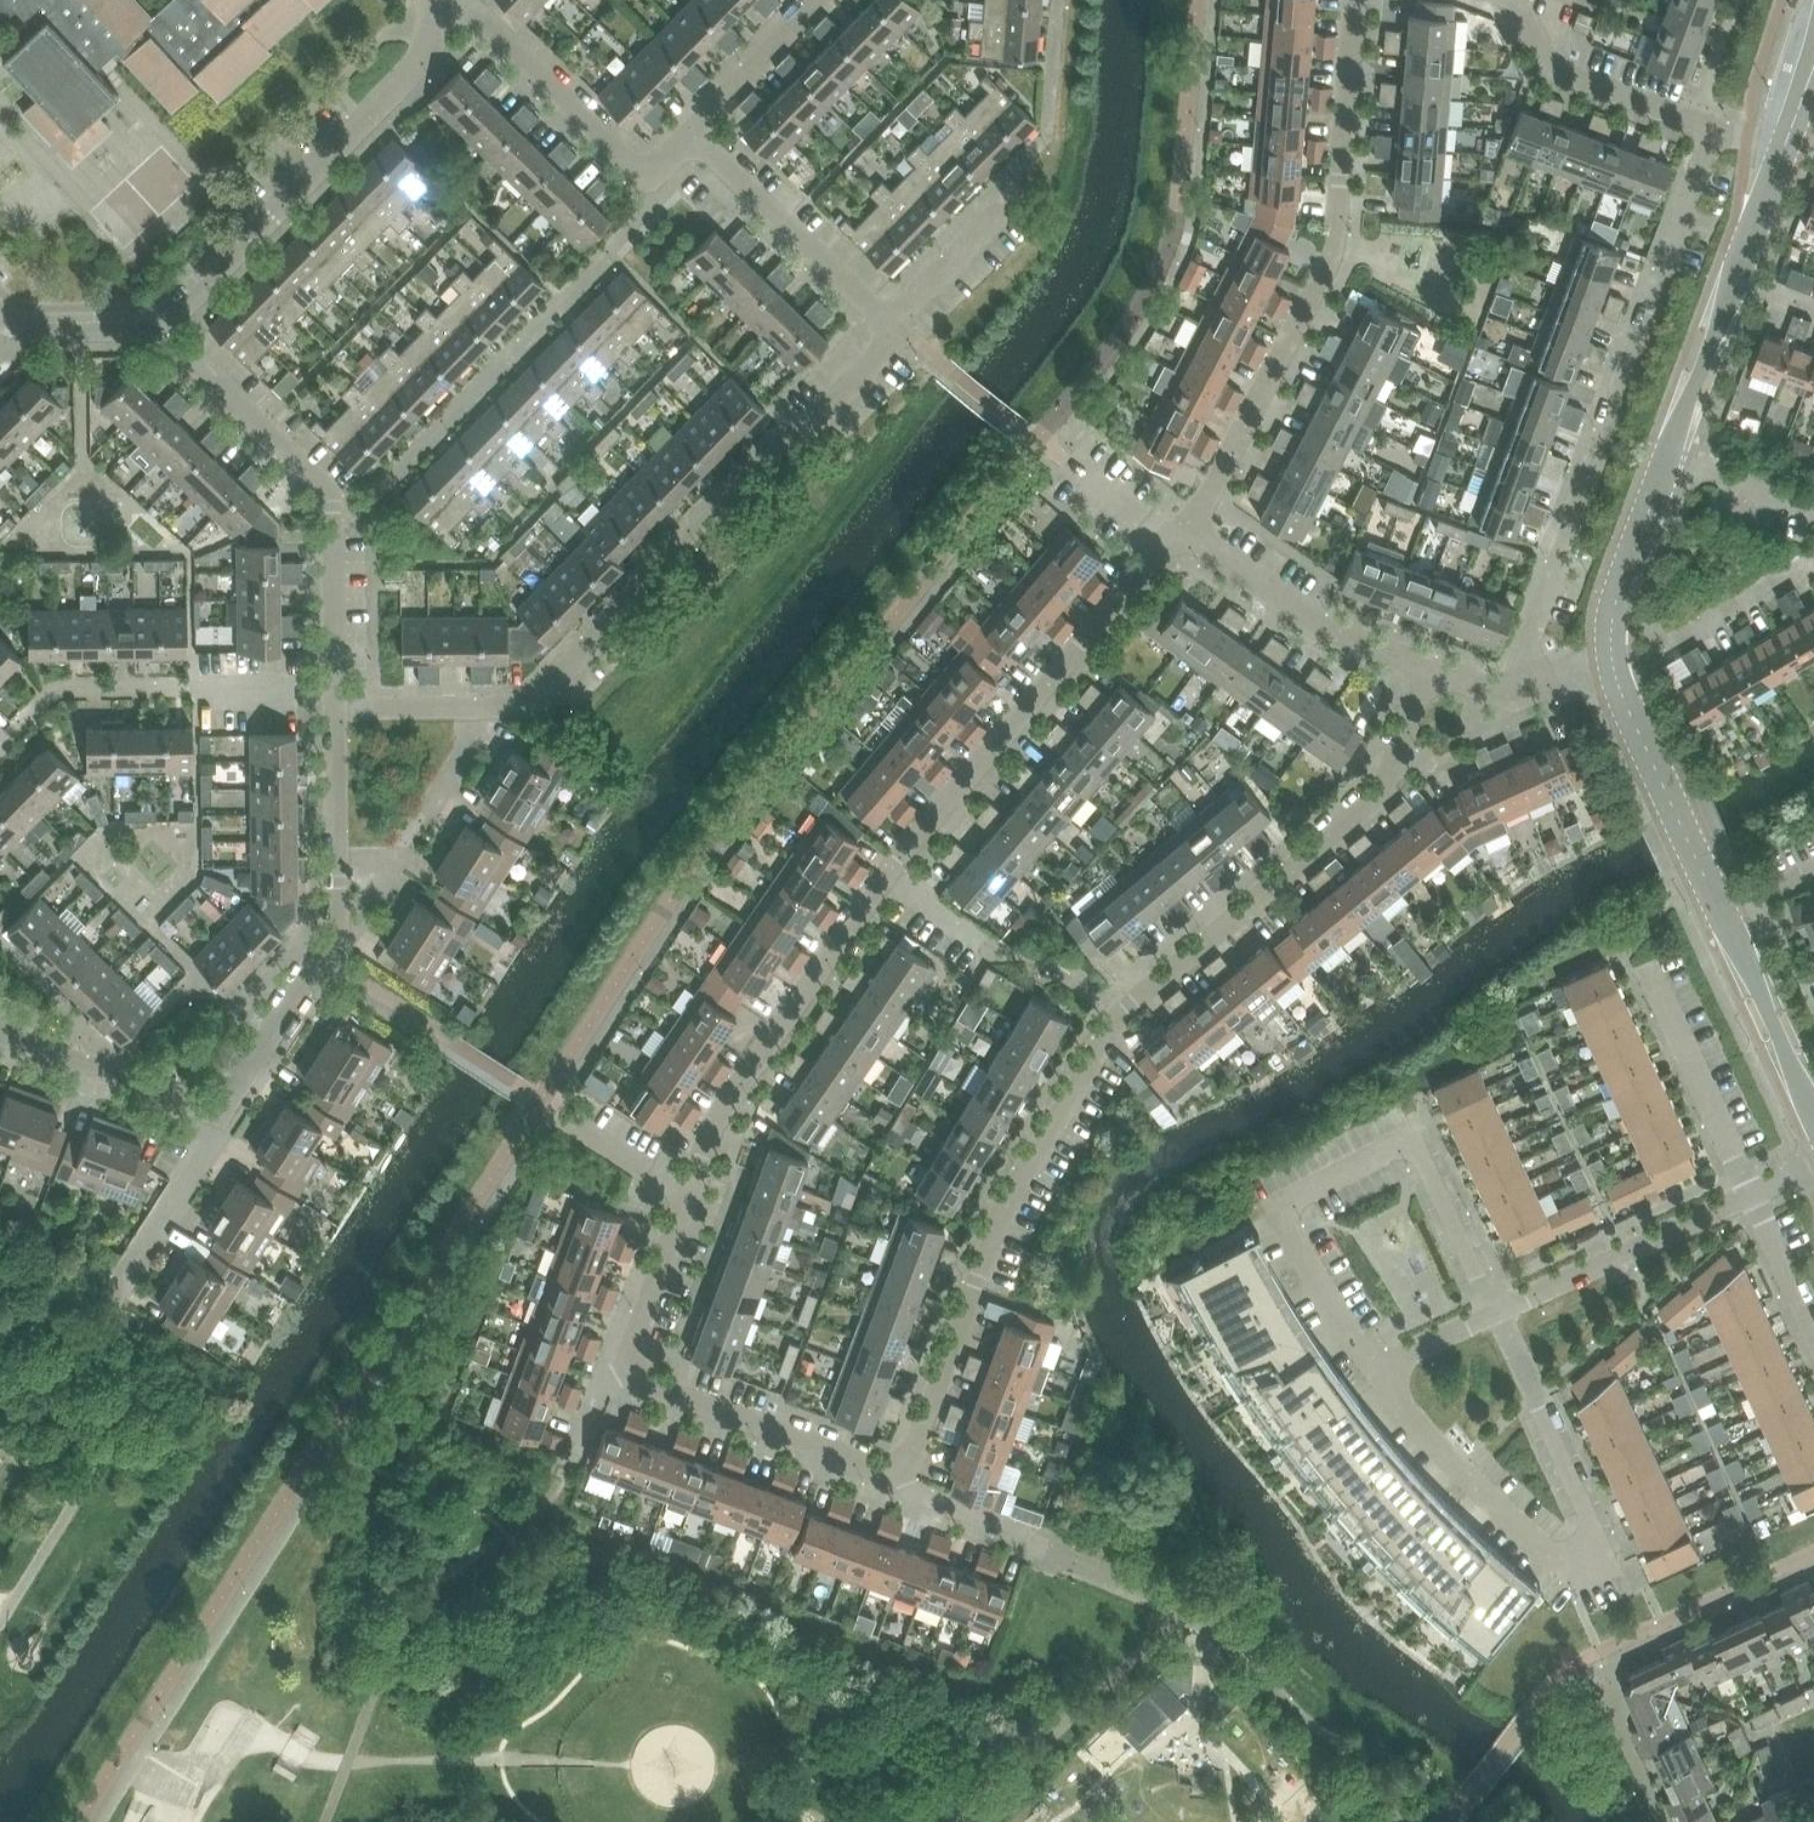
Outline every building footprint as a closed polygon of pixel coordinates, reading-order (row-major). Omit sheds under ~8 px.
[(15,9),(34,29),(2,59),(37,97),(22,111),(58,150),(98,113),(118,95),(103,78),(115,68),(124,59),(172,111),(202,83),(218,101),(271,52),(267,47),(312,5),(317,10),(328,0),(170,0),(152,16),(137,0),(0,0),(0,23),(15,9)] [(539,0),(501,0),(524,22),(542,3),(539,0)] [(690,1),(737,46),(744,39),(727,23),(739,12),(727,0),(691,0),(690,1)] [(739,12),(750,0),(766,16),(773,9),(764,0),(727,0),(739,12)] [(773,9),(780,1),(779,0),(764,0),(773,9)] [(849,15),(884,49),(902,30),(871,0),(856,0),(860,4),(849,15)] [(902,30),(921,11),(910,0),(871,0),(902,30)] [(1041,0),(989,0),(989,5),(1040,8),(1041,0)] [(1266,14),(1312,18),(1314,0),(1267,0),(1266,14)] [(1604,5),(1613,9),(1617,0),(1605,0),(1604,5)] [(1666,12),(1704,26),(1707,16),(1712,18),(1718,2),(1714,0),(1670,0),(1666,12)] [(690,1),(672,20),(702,49),(713,38),(729,54),(737,46),(690,1)] [(1453,4),(1417,1),(1416,16),(1452,19),(1453,4)] [(1040,8),(989,5),(987,20),(969,19),(968,28),(1038,34),(1040,8)] [(1579,11),(1572,28),(1588,33),(1594,16),(1579,11)] [(1666,12),(1656,38),(1699,53),(1705,37),(1700,36),(1704,26),(1666,12)] [(1266,14),(1264,40),(1310,44),(1312,18),(1266,14)] [(826,15),(819,22),(865,67),(884,49),(849,15),(838,26),(826,15)] [(1401,31),(1400,42),(1453,46),(1456,19),(1452,19),(1416,16),(1410,15),(1408,32),(1401,31)] [(1594,31),(1604,35),(1609,20),(1599,17),(1594,31)] [(702,49),(672,20),(654,38),(700,84),(707,76),(691,60),(702,49)] [(824,41),(813,52),(847,86),(865,67),(819,22),(812,30),(824,41)] [(1038,34),(968,28),(968,37),(981,38),(979,56),(1036,61),(1038,34)] [(1386,30),(1385,40),(1400,42),(1401,31),(1386,30)] [(1317,44),(1334,46),(1335,35),(1318,34),(1317,44)] [(700,84),(654,38),(635,57),(665,86),(676,75),(693,91),(700,84)] [(1699,53),(1656,38),(1646,65),(1684,79),(1688,68),(1693,70),(1699,53)] [(1264,40),(1262,66),(1307,70),(1310,44),(1264,40)] [(1385,40),(1384,51),(1399,53),(1400,42),(1385,40)] [(1407,43),(1405,69),(1451,72),(1453,46),(1407,43)] [(1334,46),(1317,44),(1316,55),(1333,57),(1334,46)] [(790,52),(782,60),(829,105),(847,86),(813,52),(802,64),(790,52)] [(635,57),(617,76),(663,121),(671,114),(654,98),(665,86),(635,57)] [(776,90),(811,124),(829,105),(782,60),(775,67),(787,79),(776,90)] [(449,120),(494,73),(487,66),(471,83),(459,71),(430,101),(449,120)] [(1262,66),(1259,92),(1305,96),(1307,70),(1262,66)] [(1405,69),(1403,95),(1449,98),(1451,72),(1405,69)] [(468,138),(497,108),(486,97),(502,81),(494,73),(449,120),(468,138)] [(977,103),(1017,142),(1036,123),(986,74),(979,81),(989,91),(977,103)] [(663,121),(617,76),(598,95),(628,124),(640,113),(656,129),(663,121)] [(1380,93),(1395,94),(1396,83),(1381,82),(1380,93)] [(1313,86),(1312,97),(1329,98),(1330,87),(1313,86)] [(746,97),(792,142),(811,124),(776,90),(765,101),(753,90),(746,97)] [(1259,92),(1257,118),(1303,122),(1305,96),(1259,92)] [(1395,94),(1380,93),(1379,103),(1395,105),(1395,94)] [(1402,106),(1400,121),(1446,125),(1449,98),(1403,95),(1395,94),(1395,105),(1402,106)] [(1539,109),(1549,113),(1554,98),(1544,94),(1539,109)] [(792,142),(746,97),(739,105),(755,120),(743,132),(773,162),(792,142)] [(1329,98),(1312,97),(1311,107),(1328,109),(1329,98)] [(1549,113),(1559,117),(1564,102),(1554,98),(1549,113)] [(468,138),(487,157),(532,110),(524,103),(508,119),(497,108),(468,138)] [(949,112),(999,161),(1017,142),(977,103),(965,115),(955,106),(949,112)] [(1505,152),(1531,162),(1547,118),(1521,109),(1505,152)] [(487,157),(505,175),(535,145),(523,134),(539,117),(532,110),(487,157)] [(952,128),(940,140),(980,180),(999,161),(949,112),(942,119),(952,128)] [(1531,162),(1555,171),(1571,128),(1557,122),(1559,117),(1549,113),(1547,118),(1531,162)] [(1588,127),(1598,131),(1604,116),(1593,113),(1588,127)] [(1598,131),(1608,135),(1614,120),(1604,116),(1598,131)] [(1257,118),(1255,144),(1301,148),(1303,122),(1257,118)] [(1392,135),(1391,146),(1444,151),(1446,125),(1400,121),(1399,136),(1392,135)] [(1596,137),(1571,128),(1555,171),(1580,180),(1596,137)] [(1580,180),(1605,189),(1620,146),(1606,141),(1608,135),(1598,131),(1596,137),(1580,180)] [(1637,145),(1647,149),(1653,134),(1643,131),(1637,145)] [(1375,145),(1391,146),(1392,135),(1376,134),(1375,145)] [(1647,149),(1657,153),(1663,138),(1653,134),(1647,149)] [(1308,149),(1325,150),(1326,139),(1309,138),(1308,149)] [(374,158),(415,197),(427,185),(436,195),(443,188),(393,139),(374,158)] [(505,175),(524,193),(569,147),(562,140),(546,156),(535,145),(505,175)] [(919,143),(912,149),(962,198),(980,180),(940,140),(928,152),(919,143)] [(1255,144),(1253,170),(1298,174),(1301,148),(1255,144)] [(1391,146),(1375,145),(1374,155),(1390,157),(1391,146)] [(1397,157),(1396,173),(1442,177),(1444,151),(1391,146),(1390,157),(1397,157)] [(1645,155),(1620,146),(1605,189),(1629,198),(1645,155)] [(524,193),(543,212),(572,181),(561,170),(577,154),(569,147),(524,193)] [(962,198),(912,149),(906,156),(915,165),(903,178),(944,217),(962,198)] [(1325,150),(1308,149),(1307,159),(1324,161),(1325,150)] [(1645,155),(1629,198),(1655,208),(1671,164),(1645,155)] [(374,158),(356,177),(406,226),(412,219),(403,210),(415,197),(374,158)] [(1257,198),(1255,215),(1293,225),(1295,201),(1296,201),(1297,189),(1301,190),(1305,187),(1305,178),(1303,174),(1298,174),(1253,170),(1250,198),(1257,198)] [(1442,177),(1396,173),(1393,200),(1401,201),(1400,215),(1438,219),(1442,177)] [(543,212),(561,230),(607,184),(599,176),(583,193),(572,181),(543,212)] [(356,177),(338,195),(378,235),(390,223),(399,232),(406,226),(356,177)] [(882,180),(876,187),(926,236),(944,217),(903,178),(892,190),(882,180)] [(561,230),(581,249),(610,219),(598,207),(614,191),(607,184),(561,230)] [(879,203),(867,215),(907,255),(926,236),(876,187),(869,193),(879,203)] [(338,195),(319,214),(369,263),(376,257),(366,247),(378,235),(338,195)] [(1813,231),(1813,204),(1805,228),(1813,231)] [(319,214),(301,233),(341,272),(353,260),(363,270),(369,263),(319,214)] [(907,255),(867,215),(855,227),(845,218),(838,225),(888,274),(907,255)] [(1255,215),(1235,253),(1276,274),(1289,250),(1282,247),(1293,225),(1255,215)] [(686,260),(705,279),(750,232),(743,225),(727,241),(715,230),(686,260)] [(705,279),(724,297),(753,267),(742,256),(758,240),(750,232),(705,279)] [(283,252),(333,301),(339,294),(329,285),(341,272),(301,233),(283,252)] [(1575,235),(1565,261),(1608,277),(1618,251),(1575,235)] [(485,266),(525,305),(544,286),(494,237),(487,244),(497,254),(485,266)] [(283,252),(264,270),(305,310),(317,298),(326,307),(333,301),(283,252)] [(1223,277),(1286,309),(1291,299),(1269,288),(1276,274),(1235,253),(1223,277)] [(1620,265),(1635,271),(1639,259),(1625,254),(1620,265)] [(1178,284),(1179,284),(1194,291),(1205,268),(1206,266),(1191,258),(1182,277),(1178,284)] [(1565,261),(1556,285),(1599,302),(1608,277),(1565,261)] [(764,278),(753,267),(724,297),(742,315),(788,269),(780,262),(764,278)] [(437,272),(427,263),(418,273),(427,282),(437,272)] [(457,275),(507,324),(525,305),(485,266),(473,278),(463,269),(457,275)] [(795,276),(788,269),(742,315),(761,334),(790,303),(779,292),(795,276)] [(264,270),(246,289),(296,338),(302,332),(293,322),(305,310),(264,270)] [(622,272),(604,291),(644,331),(656,318),(666,328),(673,321),(622,272)] [(460,291),(448,303),(488,343),(507,324),(457,275),(450,282),(460,291)] [(1286,309),(1223,277),(1211,300),(1252,321),(1259,307),(1281,318),(1286,309)] [(1556,285),(1547,310),(1590,326),(1599,302),(1556,285)] [(246,289),(228,308),(268,347),(280,335),(290,345),(296,338),(246,289)] [(604,291),(585,310),(635,359),(642,352),(632,343),(644,331),(604,291)] [(1606,304),(1621,310),(1624,300),(1610,294),(1606,304)] [(1343,306),(1357,313),(1362,303),(1349,296),(1343,306)] [(790,303),(761,334),(780,352),(825,305),(818,298),(802,314),(790,303)] [(1211,300),(1199,323),(1247,348),(1252,338),(1245,335),(1252,321),(1211,300)] [(427,306),(420,313),(470,362),(488,343),(448,303),(436,316),(427,306)] [(1621,310),(1606,304),(1602,314),(1617,320),(1621,310)] [(825,305),(780,352),(799,371),(829,341),(817,329),(832,313),(825,305)] [(1369,306),(1356,330),(1397,351),(1408,357),(1421,332),(1369,306)] [(268,347),(228,308),(209,327),(259,376),(266,369),(256,360),(268,347)] [(585,310),(567,328),(608,368),(619,356),(629,365),(635,359),(585,310)] [(1547,310),(1538,335),(1581,351),(1590,326),(1547,310)] [(423,329),(411,341),(452,380),(470,362),(420,313),(414,319),(423,329)] [(1788,332),(1797,335),(1801,324),(1792,321),(1788,332)] [(1199,323),(1187,346),(1228,368),(1235,354),(1242,357),(1247,348),(1199,323)] [(1801,324),(1797,335),(1806,339),(1810,328),(1801,324)] [(567,328),(549,347),(599,396),(605,390),(596,380),(608,368),(567,328)] [(1356,330),(1344,354),(1385,375),(1397,351),(1356,330)] [(1751,374),(1779,384),(1794,342),(1767,332),(1751,374)] [(1329,333),(1324,343),(1338,350),(1343,340),(1329,333)] [(1581,351),(1538,335),(1532,350),(1514,343),(1508,358),(1528,365),(1530,361),(1572,377),(1581,351)] [(1247,348),(1262,355),(1267,346),(1252,338),(1247,348)] [(390,344),(384,350),(434,399),(452,380),(411,341),(399,353),(390,344)] [(1805,394),(1813,369),(1813,349),(1794,342),(1779,384),(1805,394)] [(1338,350),(1324,343),(1319,353),(1333,360),(1338,350)] [(1592,343),(1588,353),(1602,359),(1606,349),(1592,343)] [(1228,368),(1187,346),(1175,370),(1238,402),(1243,392),(1221,381),(1228,368)] [(530,366),(571,405),(583,393),(592,403),(599,396),(549,347),(530,366)] [(1247,348),(1242,357),(1257,365),(1262,355),(1247,348)] [(387,366),(375,378),(415,418),(434,399),(384,350),(377,357),(387,366)] [(677,362),(684,370),(695,359),(687,351),(677,362)] [(1588,353),(1584,364),(1599,369),(1602,359),(1588,353)] [(1344,354),(1332,377),(1373,398),(1385,375),(1344,354)] [(684,370),(677,362),(666,373),(674,381),(684,370)] [(1211,400),(1233,411),(1238,402),(1175,370),(1165,364),(1153,387),(1163,393),(1204,414),(1211,400)] [(512,385),(562,433),(569,427),(559,418),(571,405),(530,366),(512,385)] [(1813,397),(1813,369),(1805,394),(1813,397)] [(1525,370),(1516,395),(1559,411),(1568,386),(1525,370)] [(7,389),(44,426),(63,406),(50,393),(31,375),(20,386),(15,381),(7,389)] [(120,424),(149,394),(129,375),(114,392),(106,384),(95,384),(95,405),(101,405),(120,424)] [(712,396),(749,433),(757,425),(752,420),(762,408),(730,377),(712,396)] [(1314,397),(1321,400),(1374,428),(1386,405),(1373,398),(1332,377),(1325,391),(1319,387),(1314,397)] [(347,388),(397,437),(415,418),(375,378),(363,391),(353,381),(347,388)] [(1305,380),(1300,390),(1314,397),(1319,387),(1305,380)] [(57,385),(50,393),(63,406),(68,406),(68,385),(57,385)] [(562,433),(512,385),(494,403),(534,443),(546,431),(556,440),(562,433)] [(397,437),(347,388),(341,394),(350,404),(338,416),(379,455),(397,437)] [(26,444),(44,426),(7,389),(0,396),(0,398),(4,402),(0,407),(0,419),(26,444)] [(120,424),(139,443),(184,396),(177,389),(160,405),(149,394),(120,424)] [(640,400),(648,407),(658,396),(651,389),(640,400)] [(1295,399),(1316,410),(1321,400),(1314,397),(1300,390),(1295,399)] [(1204,414),(1163,393),(1151,416),(1214,448),(1219,439),(1197,428),(1204,414)] [(1516,395),(1506,420),(1550,436),(1559,411),(1516,395)] [(139,443),(157,461),(186,431),(175,420),(191,404),(184,396),(139,443)] [(712,396),(693,415),(725,446),(736,436),(741,441),(749,433),(712,396)] [(648,407),(640,400),(629,411),(637,418),(648,407)] [(1316,410),(1309,424),(1349,445),(1362,451),(1374,428),(1321,400),(1316,410)] [(494,403),(475,422),(526,471),(532,464),(522,455),(534,443),(494,403)] [(1565,414),(1580,419),(1584,409),(1569,404),(1565,414)] [(1580,419),(1565,414),(1562,424),(1576,430),(1580,419)] [(693,415),(675,434),(712,470),(720,462),(715,457),(725,446),(693,415)] [(379,455),(338,416),(326,428),(317,419),(310,426),(360,475),(379,455)] [(1209,458),(1214,448),(1151,416),(1133,453),(1151,466),(1170,476),(1177,461),(1180,462),(1187,447),(1209,458)] [(8,463),(26,444),(0,419),(0,455),(8,463)] [(1506,420),(1497,445),(1541,461),(1550,436),(1506,420)] [(457,441),(498,480),(510,468),(519,477),(526,471),(475,422),(457,441)] [(1295,434),(1290,443),(1337,468),(1349,445),(1309,424),(1301,437),(1295,434)] [(157,461),(176,479),(221,433),(214,426),(198,442),(186,431),(157,461)] [(607,434),(614,441),(622,434),(614,426),(607,434)] [(1276,436),(1290,443),(1295,434),(1281,427),(1276,436)] [(176,479),(195,498),(224,468),(213,457),(229,440),(221,433),(176,479)] [(614,441),(607,434),(599,441),(607,449),(614,441)] [(675,434),(657,452),(689,484),(699,473),(704,478),(712,470),(675,434)] [(1290,443),(1276,436),(1271,446),(1292,456),(1297,447),(1290,443)] [(498,480),(457,441),(439,459),(489,508),(495,502),(486,492),(498,480)] [(1497,445),(1488,469),(1532,485),(1537,471),(1544,473),(1547,463),(1541,461),(1497,445)] [(1292,456),(1285,470),(1326,491),(1337,468),(1297,447),(1292,456)] [(638,471),(676,508),(684,500),(678,495),(689,484),(657,452),(638,471)] [(1547,463),(1562,469),(1566,459),(1551,453),(1547,463)] [(574,468),(581,475),(592,464),(584,457),(574,468)] [(489,508),(439,459),(420,478),(461,518),(473,506),(483,515),(489,508)] [(53,471),(61,478),(71,467),(64,460),(53,471)] [(195,498),(214,516),(259,470),(252,462),(236,479),(224,468),(195,498)] [(1562,469),(1547,463),(1544,473),(1558,479),(1562,469)] [(581,475),(574,468),(563,479),(571,486),(581,475)] [(1488,469),(1479,494),(1522,510),(1532,485),(1488,469)] [(259,470),(214,516),(233,535),(239,528),(246,535),(279,521),(251,493),(267,477),(259,470)] [(1271,480),(1266,490),(1314,514),(1326,491),(1285,470),(1278,482),(1271,480)] [(676,508),(638,471),(620,490),(652,521),(662,511),(668,516),(676,508)] [(1252,483),(1266,490),(1271,480),(1257,473),(1252,483)] [(35,489),(42,497),(53,486),(45,478),(35,489)] [(461,518),(420,478),(402,497),(452,546),(459,539),(449,530),(461,518)] [(1248,493),(1261,500),(1266,490),(1252,483),(1248,493)] [(42,497),(35,489),(24,500),(32,508),(42,497)] [(620,490),(602,509),(639,545),(647,537),(642,532),(652,521),(620,490)] [(1314,514),(1266,490),(1261,500),(1267,504),(1260,518),(1301,539),(1314,514)] [(551,504),(559,512),(570,501),(562,493),(551,504)] [(1522,510),(1479,494),(1470,520),(1513,536),(1522,510)] [(1381,514),(1396,520),(1401,505),(1387,500),(1381,514)] [(1533,502),(1529,512),(1544,518),(1548,508),(1533,502)] [(1396,520),(1411,525),(1416,511),(1401,505),(1396,520)] [(583,528),(590,534),(616,559),(616,558),(626,548),(631,553),(639,545),(602,509),(583,528)] [(1529,512),(1525,522),(1540,528),(1544,518),(1529,512)] [(6,534),(16,523),(9,516),(0,525),(0,529),(6,534)] [(1433,534),(1448,539),(1453,524),(1439,519),(1433,534)] [(525,530),(533,538),(544,527),(536,520),(525,530)] [(237,545),(238,572),(303,571),(302,561),(280,561),(279,521),(246,535),(246,545),(237,545)] [(1448,539),(1474,548),(1479,534),(1453,524),(1448,539)] [(1048,548),(1083,578),(1101,557),(1066,527),(1048,548)] [(533,538),(525,530),(514,541),(522,549),(533,538)] [(590,534),(572,553),(609,589),(617,581),(612,576),(623,565),(616,558),(616,559),(590,534)] [(1474,548),(1500,558),(1505,543),(1479,534),(1474,548)] [(1505,543),(1500,558),(1514,563),(1520,549),(1505,543)] [(1048,548),(1031,568),(1066,598),(1083,578),(1048,548)] [(1350,594),(1366,600),(1382,558),(1355,548),(1341,585),(1353,589),(1350,594)] [(572,553),(554,571),(586,603),(596,592),(601,597),(609,589),(572,553)] [(1384,601),(1394,605),(1408,567),(1382,558),(1366,600),(1382,606),(1384,601)] [(107,560),(107,570),(123,570),(123,559),(107,560)] [(144,559),(145,570),(160,570),(160,559),(144,559)] [(160,559),(160,570),(175,570),(175,559),(160,559)] [(40,571),(55,571),(55,560),(40,561),(40,571)] [(55,560),(55,571),(70,571),(70,560),(55,560)] [(107,570),(107,560),(92,560),(92,571),(107,570)] [(1402,614),(1418,619),(1434,577),(1408,567),(1394,605),(1404,609),(1402,614)] [(481,578),(496,578),(496,568),(480,568),(481,578)] [(1066,598),(1031,568),(1014,588),(1049,618),(1050,617),(1066,598)] [(385,569),(385,587),(401,587),(401,569),(385,569)] [(238,572),(238,598),(280,598),(280,582),(303,582),(303,571),(238,572)] [(554,571),(535,590),(573,627),(580,619),(575,614),(586,603),(554,571)] [(1089,583),(1102,594),(1109,585),(1096,574),(1089,583)] [(1436,621),(1446,624),(1460,586),(1434,577),(1418,619),(1434,625),(1436,621)] [(1102,594),(1089,583),(1082,591),(1095,602),(1102,594)] [(1454,633),(1470,639),(1486,596),(1460,586),(1446,624),(1456,628),(1454,633)] [(1014,588),(997,608),(1032,638),(1042,626),(1048,631),(1055,622),(1050,617),(1049,618),(1014,588)] [(525,618),(518,624),(532,658),(559,630),(565,635),(573,627),(535,590),(516,609),(525,618)] [(1789,599),(1799,615),(1809,609),(1805,603),(1803,604),(1797,594),(1789,599)] [(1143,627),(1177,652),(1203,615),(1181,599),(1177,605),(1165,596),(1143,627)] [(1486,596),(1470,639),(1486,645),(1488,640),(1499,644),(1513,606),(1486,596)] [(238,598),(239,625),(303,624),(303,613),(280,614),(280,598),(238,598)] [(1799,615),(1789,599),(1781,604),(1787,614),(1785,615),(1788,622),(1799,615)] [(1220,618),(1229,624),(1238,611),(1229,605),(1220,618)] [(1799,615),(1813,641),(1813,606),(1809,609),(1799,615)] [(187,607),(160,608),(161,660),(172,660),(172,652),(188,652),(187,607)] [(108,608),(82,609),(82,653),(97,653),(97,661),(109,660),(108,608)] [(134,608),(108,608),(109,660),(120,660),(120,653),(135,653),(134,608)] [(160,608),(134,608),(135,653),(150,653),(150,660),(161,660),(160,608)] [(971,616),(959,630),(999,664),(1008,653),(1014,659),(1022,650),(1025,653),(1029,653),(1036,644),(1036,641),(1032,638),(997,608),(982,625),(971,616)] [(45,662),(56,661),(56,609),(29,609),(29,654),(45,654),(45,662)] [(82,609),(56,609),(56,661),(68,661),(67,654),(82,653),(82,609)] [(1238,611),(1229,624),(1238,630),(1247,618),(1238,611)] [(1055,622),(1068,633),(1075,625),(1062,614),(1055,622)] [(1177,652),(1198,667),(1229,624),(1220,618),(1214,622),(1203,615),(1177,652)] [(1775,630),(1798,668),(1813,658),(1813,641),(1799,615),(1788,622),(1775,630)] [(429,617),(429,682),(440,682),(440,659),(455,659),(455,616),(429,617)] [(455,616),(455,659),(471,658),(471,681),(482,681),(481,616),(455,616)] [(508,616),(481,616),(482,681),(492,681),(492,658),(532,658),(518,624),(508,625),(508,616)] [(419,682),(429,682),(429,617),(402,617),(402,659),(419,659),(419,682)] [(1055,622),(1048,631),(1061,642),(1068,633),(1055,622)] [(1742,628),(1748,638),(1756,633),(1750,623),(1742,628)] [(303,624),(239,625),(239,651),(281,651),(280,635),(303,634),(303,624)] [(1235,637),(1238,630),(1229,624),(1198,667),(1219,682),(1246,645),(1235,637)] [(1748,638),(1742,628),(1733,633),(1739,643),(1748,638)] [(942,672),(978,702),(982,705),(985,705),(992,696),(992,693),(988,690),(996,681),(989,675),(999,664),(959,630),(950,640),(961,650),(942,672)] [(1775,630),(1751,644),(1774,682),(1798,668),(1775,630)] [(1263,648),(1272,654),(1281,642),(1272,635),(1263,648)] [(7,682),(8,682),(15,674),(10,669),(21,658),(0,637),(0,675),(7,682)] [(1272,654),(1280,661),(1289,648),(1281,642),(1272,654)] [(1751,644),(1728,658),(1751,696),(1774,682),(1751,644)] [(1219,682),(1241,697),(1272,654),(1263,648),(1258,653),(1246,645),(1219,682)] [(1694,656),(1700,666),(1709,661),(1703,651),(1694,656)] [(1241,697),(1262,713),(1289,676),(1277,667),(1280,661),(1272,654),(1241,697)] [(1700,666),(1694,656),(1686,661),(1692,671),(1700,666)] [(1704,672),(1727,711),(1751,696),(1728,658),(1704,672)] [(1305,679),(1314,685),(1323,672),(1314,666),(1305,679)] [(968,713),(978,702),(942,672),(925,691),(979,737),(986,729),(968,713)] [(1314,685),(1323,691),(1332,679),(1323,672),(1314,685)] [(1727,711),(1704,672),(1679,687),(1702,726),(1727,711)] [(1262,713),(1283,728),(1310,691),(1289,676),(1262,713)] [(1092,682),(1085,691),(1096,701),(1103,693),(1092,682)] [(1096,701),(1102,706),(1137,736),(1155,715),(1120,685),(1109,697),(1103,693),(1096,701)] [(979,737),(925,691),(915,703),(904,694),(897,702),(908,711),(944,741),(954,730),(972,745),(979,737)] [(1096,701),(1085,691),(1078,699),(1089,709),(1096,701)] [(1283,728),(1304,743),(1331,706),(1310,691),(1283,728)] [(1137,736),(1102,706),(1085,726),(1120,756),(1137,736)] [(1331,706),(1304,743),(1339,768),(1361,737),(1349,728),(1354,722),(1331,706)] [(908,711),(891,731),(927,761),(932,766),(939,758),(934,753),(944,741),(908,711)] [(167,772),(166,719),(155,719),(155,727),(140,727),(140,772),(167,772)] [(166,719),(167,772),(193,771),(193,726),(177,726),(177,719),(166,719)] [(87,772),(114,772),(114,720),(102,720),(102,727),(87,727),(87,772)] [(140,772),(140,727),(125,727),(125,720),(114,720),(114,772),(140,772)] [(1051,730),(1059,737),(1066,729),(1058,722),(1051,730)] [(1059,737),(1068,745),(1103,776),(1120,756),(1085,726),(1085,725),(1075,737),(1066,729),(1059,737)] [(1059,737),(1051,730),(1044,739),(1052,746),(1059,737)] [(891,731),(874,751),(910,781),(927,761),(891,731)] [(251,734),(251,761),(303,761),(303,749),(296,749),(296,734),(251,734)] [(201,750),(211,750),(211,735),(200,735),(201,750)] [(1061,753),(1051,765),(1086,795),(1103,776),(1068,745),(1059,737),(1052,746),(1061,753)] [(1498,745),(1504,759),(1514,755),(1508,741),(1498,745)] [(1531,755),(1551,797),(1589,779),(1573,745),(1560,751),(1556,744),(1531,755)] [(30,751),(23,759),(60,795),(79,776),(47,745),(36,756),(30,751)] [(1504,759),(1498,745),(1488,750),(1495,764),(1504,759)] [(491,768),(544,801),(558,780),(563,783),(572,769),(541,750),(533,762),(509,747),(504,748),(491,768)] [(874,751),(857,771),(893,801),(910,781),(874,751)] [(1531,755),(1507,766),(1527,808),(1551,797),(1531,755)] [(932,766),(945,777),(952,769),(939,758),(932,766)] [(20,772),(10,783),(42,814),(60,795),(23,759),(15,767),(20,772)] [(251,761),(251,787),(296,787),(296,772),(303,772),(303,761),(251,761)] [(1017,770),(1025,777),(1032,769),(1024,762),(1017,770)] [(1032,769),(1025,777),(1069,815),(1086,795),(1051,765),(1041,777),(1032,769)] [(945,777),(932,766),(925,775),(938,785),(945,777)] [(1507,766),(1484,777),(1503,819),(1527,808),(1507,766)] [(544,801),(491,768),(479,788),(480,792),(482,794),(474,807),(495,821),(526,840),(535,826),(530,823),(544,801)] [(1025,777),(1017,770),(1009,778),(1018,785),(1025,777)] [(893,801),(857,771),(839,792),(875,822),(893,801)] [(1449,802),(1437,812),(1469,851),(1476,845),(1508,830),(1503,819),(1484,777),(1482,772),(1479,771),(1469,775),(1468,778),(1470,783),(1459,788),(1462,796),(1449,802)] [(201,773),(201,788),(212,788),(212,773),(201,773)] [(1027,793),(1017,805),(1052,835),(1069,815),(1025,777),(1018,785),(1027,793)] [(1219,797),(1249,832),(1270,815),(1240,779),(1219,797)] [(23,833),(42,814),(10,783),(0,792),(0,810),(23,833)] [(296,787),(251,787),(252,814),(304,813),(304,802),(296,802),(296,787)] [(201,803),(212,803),(212,788),(201,788),(201,803)] [(87,797),(93,811),(103,806),(97,792),(87,797)] [(1199,814),(1229,849),(1249,832),(1219,797),(1199,814)] [(905,798),(898,806),(911,817),(918,809),(905,798)] [(1396,806),(1406,818),(1414,811),(1404,799),(1396,806)] [(849,854),(858,841),(856,839),(862,830),(831,802),(822,815),(820,814),(805,837),(849,867),(855,858),(849,854)] [(982,810),(991,817),(998,809),(989,802),(982,810)] [(1017,805),(1000,825),(1035,855),(1052,835),(1017,805)] [(93,811),(99,825),(109,820),(103,806),(93,811)] [(911,817),(898,806),(891,814),(904,825),(911,817)] [(1406,818),(1396,806),(1388,813),(1398,825),(1406,818)] [(1448,868),(1469,851),(1461,841),(1437,812),(1432,806),(1419,816),(1414,811),(1406,818),(1411,823),(1440,859),(1448,868)] [(156,809),(141,810),(141,820),(156,820),(156,809)] [(179,809),(179,820),(194,820),(194,809),(179,809)] [(5,852),(23,833),(0,810),(0,847),(5,852)] [(126,810),(126,820),(141,820),(141,810),(126,810)] [(991,817),(982,810),(975,818),(983,825),(991,817)] [(767,811),(761,821),(772,828),(778,819),(767,811)] [(304,824),(304,813),(252,814),(252,840),(297,839),(297,824),(304,824)] [(1179,830),(1209,866),(1213,872),(1222,865),(1217,859),(1229,849),(1199,814),(1179,830)] [(993,833),(983,845),(1018,875),(1035,855),(1000,825),(991,817),(983,825),(993,833)] [(1411,823),(1391,840),(1420,876),(1440,859),(1411,823)] [(202,825),(202,840),(213,840),(213,825),(202,825)] [(465,825),(451,848),(495,877),(509,855),(514,858),(523,844),(493,825),(485,837),(465,825)] [(69,840),(76,848),(87,837),(79,829),(69,840)] [(1179,830),(1159,847),(1189,883),(1209,866),(1179,830)] [(1262,831),(1254,838),(1264,850),(1272,843),(1262,831)] [(1356,839),(1366,851),(1374,844),(1364,832),(1356,839)] [(843,876),(849,867),(805,837),(790,858),(828,885),(836,872),(843,876)] [(1264,850),(1254,838),(1245,845),(1255,857),(1264,850)] [(297,839),(252,841),(252,866),(304,865),(304,854),(297,854),(297,839)] [(1366,851),(1356,839),(1348,846),(1358,858),(1366,851)] [(76,848),(69,840),(58,851),(66,859),(76,848)] [(213,840),(202,840),(202,856),(213,856),(213,840)] [(1371,857),(1400,893),(1420,876),(1391,840),(1379,850),(1374,844),(1366,851),(1371,857)] [(948,850),(956,857),(964,849),(955,842),(948,850)] [(495,877),(451,848),(443,843),(430,863),(431,868),(455,883),(447,896),(477,915),(486,902),(481,898),(495,877)] [(964,849),(956,857),(966,865),(1001,895),(1018,875),(983,845),(973,857),(964,849)] [(1159,847),(1139,864),(1169,900),(1189,883),(1159,847)] [(956,857),(948,850),(941,858),(949,865),(956,857)] [(1408,902),(1400,893),(1371,857),(1366,851),(1358,858),(1362,864),(1351,874),(1380,909),(1388,919),(1408,902)] [(790,858),(775,880),(813,906),(832,921),(838,912),(819,898),(828,885),(790,858)] [(849,867),(863,877),(869,868),(855,858),(849,867)] [(1139,864),(1119,881),(1149,917),(1169,900),(1139,864)] [(264,893),(264,902),(298,916),(297,877),(305,877),(304,865),(252,866),(253,893),(264,893)] [(1001,895),(966,865),(948,886),(983,916),(1001,895)] [(1232,877),(1222,865),(1213,872),(1223,883),(1232,877)] [(1316,873),(1326,885),(1334,878),(1324,866),(1316,873)] [(32,878),(40,885),(50,874),(43,867),(32,878)] [(863,877),(849,867),(843,876),(856,886),(863,877)] [(74,878),(85,888),(93,881),(82,870),(74,878)] [(1223,883),(1213,872),(1205,879),(1215,890),(1223,883)] [(201,883),(215,888),(219,879),(205,873),(201,883)] [(1326,885),(1316,873),(1308,880),(1318,892),(1326,885)] [(1331,890),(1360,926),(1380,909),(1351,874),(1339,884),(1334,878),(1326,885),(1331,890)] [(40,885),(32,878),(21,889),(29,896),(40,885)] [(215,888),(230,894),(234,884),(219,879),(215,888)] [(775,880),(760,902),(798,928),(806,916),(826,930),(832,921),(813,906),(775,880)] [(85,888),(96,899),(103,891),(93,881),(85,888)] [(1149,917),(1119,881),(1099,898),(1143,951),(1151,944),(1137,926),(1149,917)] [(1322,897),(1310,907),(1340,943),(1360,926),(1331,890),(1326,885),(1318,892),(1322,897)] [(177,906),(185,913),(196,902),(188,895),(177,906)] [(14,945),(22,953),(58,915),(39,896),(8,929),(19,939),(14,945)] [(394,918),(447,952),(461,930),(466,934),(475,920),(444,900),(436,913),(412,897),(407,898),(394,918)] [(1143,951),(1099,898),(1078,916),(1102,945),(1107,951),(1120,940),(1135,958),(1143,951)] [(1173,905),(1183,917),(1192,910),(1182,898),(1173,905)] [(1813,936),(1813,898),(1791,908),(1802,932),(1811,929),(1813,936)] [(249,902),(230,921),(268,957),(276,949),(270,944),(298,916),(264,902),(258,910),(249,902)] [(760,902),(745,923),(783,949),(803,963),(809,954),(789,940),(798,928),(760,902)] [(3,923),(13,912),(6,905),(0,911),(0,921),(3,923)] [(1183,917),(1173,905),(1165,912),(1175,924),(1183,917)] [(185,913),(177,906),(167,917),(175,924),(185,913)] [(112,914),(123,925),(130,917),(119,907),(112,914)] [(1340,943),(1310,907),(1289,925),(1295,931),(1283,941),(1308,970),(1319,961),(1327,970),(1348,952),(1340,943)] [(35,955),(46,966),(77,933),(58,915),(22,953),(30,960),(35,955)] [(1066,925),(1091,954),(1102,945),(1078,916),(1066,925)] [(130,917),(123,925),(133,936),(141,928),(130,917)] [(447,952),(394,918),(381,938),(382,943),(385,945),(377,958),(429,991),(438,977),(433,974),(447,952)] [(230,921),(212,939),(244,971),(255,960),(260,965),(268,957),(230,921)] [(745,923),(730,945),(768,971),(777,958),(797,972),(803,963),(783,949),(745,923)] [(873,939),(886,948),(892,939),(879,930),(873,939)] [(77,933),(46,966),(57,976),(51,981),(60,989),(96,952),(77,933)] [(244,971),(212,939),(193,959),(231,995),(239,987),(234,982),(244,971)] [(891,951),(882,964),(920,990),(936,968),(898,941),(897,942),(892,939),(886,948),(891,951)] [(1267,944),(1246,961),(1276,997),(1284,1006),(1303,990),(1295,981),(1308,970),(1283,941),(1272,950),(1267,944)] [(149,951),(160,962),(167,954),(157,943),(149,951)] [(730,945),(706,979),(751,1010),(759,998),(753,994),(759,984),(764,986),(767,986),(773,977),(772,974),(768,971),(730,945)] [(73,992),(83,1002),(115,970),(96,952),(60,989),(68,997),(73,992)] [(167,954),(160,962),(171,972),(178,965),(167,954)] [(1220,954),(1211,961),(1221,973),(1230,966),(1220,954)] [(1221,973),(1211,961),(1203,968),(1213,980),(1221,973)] [(1226,978),(1256,1014),(1263,1023),(1284,1006),(1276,997),(1246,961),(1226,978)] [(1562,983),(1571,1002),(1615,982),(1606,963),(1562,983)] [(855,964),(849,973),(862,982),(868,973),(855,964)] [(882,964),(867,986),(905,1012),(920,990),(882,964)] [(988,966),(980,980),(989,985),(997,972),(988,966)] [(89,1018),(97,1026),(134,988),(115,970),(83,1002),(94,1013),(89,1018)] [(862,982),(849,973),(843,982),(856,991),(862,982)] [(1226,978),(1206,995),(1236,1031),(1256,1014),(1226,978)] [(706,979),(682,1014),(720,1040),(736,1018),(743,1022),(751,1010),(706,979)] [(862,982),(856,991),(857,996),(859,998),(852,1007),(890,1034),(905,1012),(867,986),(862,982)] [(1571,1002),(1580,1021),(1624,1000),(1615,982),(1571,1002)] [(1171,994),(1181,1006),(1189,999),(1179,987),(1171,994)] [(134,988),(97,1026),(105,1034),(110,1028),(121,1039),(153,1007),(134,988)] [(1181,1006),(1171,994),(1163,1001),(1173,1013),(1181,1006)] [(1206,995),(1186,1012),(1215,1048),(1216,1047),(1224,1057),(1243,1040),(1235,1031),(1236,1031),(1206,995)] [(1031,997),(1017,1022),(1056,1046),(1065,1031),(1060,1028),(1066,1018),(1031,997)] [(1580,1021),(1588,1039),(1632,1019),(1624,1000),(1580,1021)] [(819,1016),(832,1025),(838,1016),(825,1007),(819,1016)] [(852,1007),(837,1029),(876,1055),(890,1034),(852,1007)] [(1519,1016),(1523,1025),(1537,1019),(1533,1010),(1519,1016)] [(1186,1012),(1166,1029),(1195,1064),(1215,1048),(1186,1012)] [(682,1014),(667,1035),(711,1066),(718,1057),(712,1053),(720,1040),(682,1014)] [(832,1025),(819,1016),(813,1025),(826,1034),(832,1025)] [(957,1018),(949,1032),(957,1037),(965,1024),(957,1018)] [(1537,1019),(1523,1025),(1527,1034),(1541,1028),(1537,1019)] [(1588,1039),(1597,1058),(1641,1037),(1632,1019),(1588,1039)] [(1002,1046),(1037,1067),(1043,1058),(1047,1061),(1056,1046),(1017,1022),(1002,1046)] [(1195,1064),(1166,1029),(1162,1025),(1160,1024),(1150,1032),(1150,1035),(1153,1039),(1145,1046),(1150,1053),(1139,1062),(1169,1098),(1174,1098),(1203,1073),(1195,1064)] [(325,1027),(312,1047),(364,1080),(378,1059),(383,1062),(392,1048),(362,1029),(353,1041),(329,1026),(325,1027)] [(837,1029),(822,1050),(861,1077),(876,1055),(837,1029)] [(667,1035),(652,1057),(691,1083),(699,1071),(705,1075),(711,1066),(667,1035)] [(1597,1058),(1605,1076),(1649,1056),(1641,1037),(1597,1058)] [(1002,1046),(988,1070),(1027,1093),(1036,1078),(1032,1076),(1037,1067),(1002,1046)] [(1536,1052),(1540,1061),(1554,1055),(1549,1046),(1536,1052)] [(364,1080),(312,1047),(299,1067),(300,1071),(324,1087),(316,1100),(346,1119),(355,1105),(350,1102),(364,1080)] [(790,1059),(802,1068),(808,1059),(796,1050),(790,1059)] [(808,1059),(802,1068),(846,1098),(861,1077),(822,1050),(814,1063),(808,1059)] [(1517,1061),(1521,1070),(1535,1064),(1531,1055),(1517,1061)] [(1540,1061),(1544,1070),(1558,1064),(1554,1055),(1540,1061)] [(1605,1076),(1614,1095),(1658,1074),(1649,1056),(1605,1076)] [(652,1057),(637,1079),(676,1105),(691,1083),(652,1057)] [(711,1066),(725,1076),(731,1067),(718,1057),(711,1066)] [(802,1068),(790,1059),(783,1068),(796,1077),(802,1068)] [(1535,1064),(1521,1070),(1525,1079),(1539,1073),(1535,1064)] [(725,1076),(711,1066),(705,1075),(719,1085),(725,1076)] [(929,1067),(921,1080),(934,1088),(942,1075),(929,1067)] [(1149,1107),(1159,1098),(1133,1067),(1123,1075),(1149,1107)] [(1434,1087),(1443,1106),(1487,1086),(1478,1067),(1434,1087)] [(801,1081),(793,1093),(831,1120),(846,1098),(802,1068),(796,1077),(801,1081)] [(988,1070),(974,1093),(1009,1114),(1014,1105),(1018,1108),(1027,1093),(988,1070)] [(1614,1095),(1622,1113),(1666,1093),(1658,1074),(1614,1095)] [(589,1090),(596,1080),(588,1075),(581,1085),(589,1090)] [(676,1105),(637,1079),(622,1101),(660,1128),(676,1105)] [(1553,1089),(1557,1098),(1571,1092),(1566,1083),(1553,1089)] [(16,1143),(13,1151),(14,1152),(35,1094),(13,1085),(9,1087),(0,1111),(0,1137),(16,1143)] [(1443,1106),(1451,1125),(1495,1104),(1487,1086),(1443,1106)] [(1534,1098),(1538,1107),(1552,1101),(1548,1092),(1534,1098)] [(1571,1092),(1557,1098),(1561,1107),(1575,1101),(1571,1092)] [(831,1120),(793,1093),(777,1116),(815,1142),(831,1120)] [(974,1093),(959,1117),(999,1140),(1008,1126),(1003,1123),(1009,1114),(974,1093)] [(1622,1113),(1631,1132),(1675,1111),(1666,1093),(1622,1113)] [(35,1094),(14,1152),(38,1161),(36,1166),(51,1172),(64,1138),(50,1133),(60,1106),(58,1102),(35,1094)] [(766,1094),(760,1103),(772,1112),(779,1102),(766,1094)] [(688,1100),(682,1109),(695,1119),(702,1110),(688,1100)] [(907,1100),(899,1113),(908,1118),(916,1105),(907,1100)] [(275,1103),(263,1122),(308,1151),(308,1150),(322,1129),(335,1137),(344,1123),(313,1104),(305,1117),(281,1101),(275,1103)] [(1552,1101),(1538,1107),(1542,1116),(1556,1110),(1552,1101)] [(1451,1125),(1460,1143),(1504,1123),(1495,1104),(1451,1125)] [(695,1119),(682,1109),(675,1118),(689,1128),(695,1119)] [(1631,1132),(1639,1150),(1683,1130),(1675,1111),(1631,1132)] [(891,1126),(900,1131),(908,1118),(899,1113),(891,1126)] [(74,1174),(98,1183),(119,1125),(97,1116),(93,1118),(83,1145),(69,1140),(56,1174),(72,1179),(74,1174)] [(959,1117),(945,1141),(980,1162),(985,1153),(990,1155),(999,1140),(959,1117)] [(1570,1126),(1574,1135),(1588,1129),(1583,1120),(1570,1126)] [(308,1151),(263,1122),(251,1141),(251,1147),(276,1162),(268,1175),(298,1194),(307,1181),(302,1177),(316,1155),(308,1150),(308,1151)] [(1460,1143),(1468,1162),(1512,1141),(1504,1123),(1460,1143)] [(119,1125),(98,1183),(122,1192),(120,1197),(136,1203),(148,1169),(134,1164),(144,1137),(142,1133),(119,1125)] [(1551,1135),(1555,1144),(1569,1138),(1565,1129),(1551,1135)] [(1588,1129),(1574,1135),(1578,1144),(1592,1138),(1588,1129)] [(811,1151),(778,1130),(772,1147),(807,1160),(811,1151)] [(1639,1150),(1647,1168),(1648,1169),(1692,1148),(1683,1130),(1639,1150)] [(1569,1138),(1555,1144),(1559,1153),(1573,1147),(1569,1138)] [(945,1141),(931,1164),(970,1188),(979,1173),(975,1170),(980,1162),(945,1141)] [(1468,1162),(1477,1180),(1521,1160),(1512,1141),(1468,1162)] [(761,1155),(755,1171),(798,1187),(808,1160),(807,1160),(772,1147),(770,1146),(766,1157),(761,1155)] [(1648,1169),(1647,1168),(1606,1187),(1615,1207),(1643,1194),(1640,1187),(1653,1180),(1656,1188),(1695,1170),(1687,1152),(1692,1149),(1692,1148),(1648,1169)] [(1587,1163),(1591,1172),(1605,1166),(1601,1157),(1587,1163)] [(1477,1180),(1485,1199),(1529,1179),(1521,1160),(1477,1180)] [(970,1188),(931,1164),(916,1189),(951,1210),(957,1200),(961,1203),(970,1188)] [(1568,1172),(1572,1181),(1586,1175),(1582,1166),(1568,1172)] [(1605,1166),(1591,1172),(1595,1181),(1609,1175),(1605,1166)] [(857,1184),(864,1188),(866,1189),(874,1176),(865,1170),(857,1184)] [(754,1189),(750,1199),(802,1218),(806,1209),(792,1204),(798,1187),(755,1171),(749,1187),(754,1189)] [(1586,1175),(1572,1181),(1577,1190),(1590,1184),(1586,1175)] [(228,1177),(215,1197),(272,1234),(295,1199),(265,1179),(256,1192),(232,1176),(228,1177)] [(1485,1199),(1494,1217),(1538,1197),(1529,1179),(1485,1199)] [(1546,1216),(1502,1236),(1507,1234),(1516,1253),(1555,1235),(1551,1227),(1565,1221),(1568,1229),(1596,1216),(1587,1196),(1546,1215),(1546,1216)] [(272,1234),(215,1197),(202,1218),(203,1222),(227,1238),(219,1250),(250,1270),(272,1234)] [(1494,1217),(1502,1236),(1546,1216),(1546,1215),(1538,1197),(1494,1217)] [(742,1207),(736,1223),(779,1239),(785,1223),(798,1228),(802,1218),(750,1199),(747,1209),(742,1207)] [(576,1200),(566,1226),(610,1242),(620,1216),(576,1200)] [(901,1212),(891,1238),(935,1254),(944,1228),(901,1212)] [(735,1241),(731,1251),(769,1265),(779,1239),(736,1223),(730,1239),(735,1241)] [(566,1226),(557,1250),(601,1266),(606,1252),(629,1260),(633,1250),(617,1244),(610,1242),(566,1226)] [(617,1244),(633,1250),(637,1240),(621,1234),(617,1244)] [(1533,1591),(1542,1589),(1523,1572),(1459,1513),(1439,1494),(1421,1474),(1404,1455),(1372,1417),(1351,1389),(1317,1341),(1298,1312),(1276,1274),(1259,1244),(1254,1234),(1163,1281),(1164,1284),(1174,1278),(1190,1308),(1207,1338),(1225,1368),(1245,1397),(1264,1426),(1285,1454),(1307,1481),(1330,1508),(1353,1535),(1376,1560),(1401,1585),(1427,1609),(1453,1632),(1480,1656),(1533,1591)] [(891,1238),(882,1263),(925,1279),(935,1254),(891,1238)] [(944,1246),(941,1256),(955,1262),(959,1251),(944,1246)] [(548,1275),(592,1291),(601,1266),(557,1250),(548,1275)] [(723,1259),(717,1275),(760,1291),(769,1265),(731,1251),(727,1261),(723,1259)] [(166,1273),(174,1277),(219,1305),(233,1285),(238,1288),(247,1274),(216,1254),(208,1267),(184,1252),(179,1253),(166,1273)] [(1673,1328),(1707,1299),(1707,1298),(1745,1265),(1745,1264),(1739,1269),(1726,1254),(1693,1282),(1699,1288),(1688,1298),(1682,1291),(1659,1311),(1673,1328)] [(955,1262),(941,1256),(937,1266),(951,1272),(955,1262)] [(882,1263),(873,1287),(916,1303),(925,1279),(882,1263)] [(1707,1299),(1718,1321),(1762,1301),(1745,1265),(1707,1298),(1707,1299)] [(174,1277),(166,1273),(153,1293),(155,1297),(179,1313),(171,1325),(201,1345),(210,1331),(205,1328),(219,1305),(174,1277)] [(539,1300),(583,1316),(592,1291),(548,1275),(539,1300)] [(715,1293),(712,1303),(750,1317),(760,1291),(717,1275),(711,1291),(715,1293)] [(599,1294),(615,1299),(618,1289),(602,1283),(599,1294)] [(873,1287),(864,1312),(907,1328),(913,1313),(919,1316),(922,1305),(916,1303),(873,1287)] [(615,1299),(599,1294),(595,1304),(611,1310),(615,1299)] [(922,1305),(937,1311),(941,1301),(926,1295),(922,1305)] [(539,1300),(530,1324),(574,1340),(583,1316),(539,1300)] [(1718,1321),(1726,1340),(1770,1319),(1762,1301),(1718,1321)] [(703,1311),(697,1327),(740,1343),(750,1317),(712,1303),(708,1313),(703,1311)] [(937,1311),(922,1305),(919,1316),(933,1321),(937,1311)] [(1006,1321),(996,1347),(1040,1363),(1040,1362),(1054,1323),(1018,1310),(1013,1324),(1006,1321)] [(907,1328),(864,1312),(855,1336),(904,1355),(908,1344),(902,1342),(907,1328)] [(1726,1340),(1735,1358),(1779,1338),(1770,1319),(1726,1340)] [(530,1324),(521,1349),(565,1365),(574,1340),(530,1324)] [(740,1343),(697,1327),(691,1343),(696,1345),(692,1356),(730,1370),(740,1343)] [(1573,1386),(1586,1401),(1619,1374),(1653,1345),(1639,1328),(1616,1348),(1621,1354),(1610,1364),(1605,1358),(1573,1386)] [(581,1343),(596,1349),(600,1338),(584,1332),(581,1343)] [(855,1336),(846,1361),(889,1377),(894,1362),(900,1365),(904,1355),(855,1336)] [(1787,1356),(1779,1338),(1735,1358),(1743,1377),(1787,1356)] [(596,1349),(581,1343),(577,1353),(593,1359),(596,1349)] [(922,1350),(908,1344),(904,1355),(919,1360),(922,1350)] [(996,1347),(987,1371),(1031,1387),(1030,1388),(1039,1391),(1049,1365),(1040,1362),(1040,1363),(996,1347)] [(1674,1353),(1678,1362),(1692,1356),(1688,1347),(1674,1353)] [(521,1349),(512,1373),(556,1389),(565,1365),(521,1349)] [(969,1353),(966,1363),(980,1369),(984,1359),(969,1353)] [(919,1360),(904,1355),(900,1365),(915,1370),(919,1360)] [(1678,1362),(1682,1371),(1696,1364),(1692,1356),(1678,1362)] [(1752,1395),(1796,1376),(1787,1356),(1743,1377),(1752,1395)] [(846,1361),(837,1385),(886,1404),(890,1394),(884,1391),(889,1377),(846,1361)] [(966,1363),(962,1374),(976,1379),(980,1369),(966,1363)] [(987,1371),(978,1396),(1022,1412),(1030,1388),(1031,1387),(987,1371)] [(512,1373),(503,1398),(547,1414),(556,1389),(512,1373)] [(1633,1405),(1619,1374),(1586,1401),(1580,1406),(1589,1425),(1633,1405)] [(1681,1383),(1677,1374),(1664,1380),(1668,1389),(1681,1383)] [(1804,1393),(1796,1376),(1752,1395),(1760,1414),(1804,1393)] [(562,1392),(578,1398),(582,1387),(566,1382),(562,1392)] [(1691,1390),(1695,1399),(1709,1393),(1705,1384),(1691,1390)] [(886,1404),(837,1385),(827,1411),(871,1427),(876,1412),(882,1414),(886,1404)] [(578,1398),(562,1392),(559,1402),(575,1408),(578,1398)] [(1672,1399),(1676,1407),(1690,1401),(1686,1392),(1672,1399)] [(1695,1399),(1699,1408),(1713,1401),(1709,1393),(1695,1399)] [(1813,1412),(1804,1393),(1760,1414),(1769,1432),(1813,1412)] [(547,1414),(503,1398),(494,1394),(484,1420),(537,1440),(547,1414)] [(904,1399),(890,1394),(886,1404),(901,1409),(904,1399)] [(978,1396),(969,1420),(1012,1436),(1022,1412),(978,1396)] [(1690,1401),(1676,1407),(1680,1416),(1694,1410),(1690,1401)] [(947,1412),(962,1418),(966,1408),(951,1402),(947,1412)] [(901,1409),(886,1404),(882,1414),(897,1419),(901,1409)] [(1642,1423),(1633,1405),(1589,1425),(1598,1443),(1642,1423)] [(590,1471),(616,1481),(632,1437),(635,1430),(640,1414),(630,1410),(622,1433),(606,1427),(590,1471)] [(962,1418),(947,1412),(944,1423),(958,1428),(962,1418)] [(1777,1451),(1813,1434),(1813,1414),(1813,1412),(1769,1432),(1777,1451)] [(640,1414),(635,1430),(645,1434),(651,1418),(640,1414)] [(969,1420),(960,1445),(1003,1461),(1012,1436),(969,1420)] [(1708,1427),(1712,1436),(1726,1429),(1722,1421),(1708,1427)] [(1598,1443),(1606,1462),(1650,1442),(1642,1423),(1598,1443)] [(640,1490),(665,1499),(681,1455),(684,1448),(690,1432),(679,1429),(671,1451),(657,1446),(640,1490)] [(1689,1435),(1693,1444),(1707,1438),(1703,1429),(1689,1435)] [(1712,1436),(1716,1444),(1730,1438),(1726,1429),(1712,1436)] [(544,1441),(560,1447),(564,1437),(548,1431),(544,1441)] [(690,1432),(684,1448),(694,1452),(700,1436),(690,1432)] [(1786,1469),(1813,1456),(1813,1434),(1777,1451),(1786,1469)] [(616,1481),(640,1490),(657,1446),(632,1437),(616,1481)] [(1707,1438),(1693,1444),(1697,1453),(1711,1447),(1707,1438)] [(1606,1462),(1615,1480),(1659,1460),(1650,1442),(1606,1462)] [(1003,1461),(960,1445),(950,1471),(958,1474),(951,1492),(1001,1510),(1008,1490),(994,1485),(1003,1461)] [(723,1463),(733,1466),(739,1450),(729,1447),(723,1463)] [(739,1450),(733,1466),(743,1470),(749,1454),(739,1450)] [(665,1499),(690,1508),(706,1464),(681,1455),(665,1499)] [(1786,1469),(1794,1488),(1813,1479),(1813,1456),(1786,1469)] [(1725,1464),(1729,1473),(1743,1466),(1738,1458),(1725,1464)] [(1615,1480),(1623,1499),(1667,1479),(1659,1460),(1615,1480)] [(690,1508),(714,1517),(730,1473),(706,1464),(690,1508)] [(772,1481),(782,1484),(788,1469),(778,1465),(772,1481)] [(1706,1473),(1710,1481),(1724,1475),(1720,1466),(1706,1473)] [(1729,1473),(1733,1481),(1747,1475),(1743,1466),(1729,1473)] [(788,1469),(782,1484),(792,1488),(798,1472),(788,1469)] [(714,1517),(739,1526),(755,1482),(730,1473),(714,1517)] [(1724,1475),(1710,1481),(1714,1490),(1728,1484),(1724,1475)] [(1667,1479),(1623,1499),(1632,1518),(1676,1497),(1667,1479)] [(1794,1488),(1803,1507),(1813,1502),(1813,1479),(1794,1488)] [(739,1526),(763,1535),(779,1491),(755,1482),(739,1526)] [(779,1491),(763,1535),(789,1545),(805,1501),(779,1491)] [(1742,1501),(1746,1510),(1760,1503),(1756,1495),(1742,1501)] [(828,1512),(838,1516),(844,1500),(834,1496),(828,1512)] [(1632,1518),(1640,1536),(1684,1516),(1676,1497),(1632,1518)] [(844,1500),(838,1516),(848,1519),(854,1503),(844,1500)] [(1723,1510),(1727,1518),(1741,1512),(1737,1503),(1723,1510)] [(1746,1510),(1750,1519),(1764,1512),(1760,1503),(1746,1510)] [(1741,1512),(1727,1518),(1732,1527),(1745,1521),(1741,1512)] [(819,1566),(835,1522),(810,1513),(794,1557),(819,1566)] [(877,1530),(887,1534),(893,1518),(883,1514),(877,1530)] [(1640,1536),(1649,1555),(1693,1534),(1684,1516),(1640,1536)] [(885,1541),(868,1584),(893,1593),(909,1550),(895,1544),(903,1522),(893,1518),(887,1534),(885,1541)] [(844,1575),(860,1531),(835,1522),(819,1566),(844,1575)] [(844,1575),(868,1584),(885,1541),(860,1531),(844,1575)] [(926,1548),(936,1552),(942,1536),(932,1532),(926,1548)] [(1693,1534),(1649,1555),(1658,1574),(1702,1553),(1693,1534)] [(918,1602),(942,1611),(958,1568),(944,1563),(952,1540),(942,1536),(936,1552),(934,1559),(918,1602)] [(893,1593),(918,1602),(934,1559),(909,1550),(893,1593)] [(975,1566),(985,1570),(991,1554),(981,1550),(975,1566)] [(983,1577),(967,1621),(993,1630),(1009,1586),(993,1581),(1001,1558),(991,1554),(985,1570),(983,1577)] [(942,1611),(967,1621),(983,1577),(958,1568),(942,1611)] [(1802,1627),(1813,1621),(1813,1589),(1813,1590),(1808,1580),(1782,1592),(1786,1602),(1788,1601),(1800,1627),(1802,1627)] [(1786,1602),(1764,1612),(1782,1650),(1807,1639),(1802,1627),(1800,1627),(1788,1601),(1786,1602)] [(1764,1612),(1740,1623),(1758,1661),(1782,1650),(1764,1612)] [(1740,1623),(1716,1634),(1734,1672),(1758,1661),(1740,1623)] [(1716,1634),(1694,1644),(1693,1645),(1705,1671),(1703,1672),(1709,1683),(1734,1672),(1716,1634)] [(1645,1757),(1654,1752),(1654,1751),(1680,1739),(1679,1738),(1664,1705),(1677,1699),(1671,1686),(1703,1672),(1705,1671),(1693,1645),(1694,1644),(1690,1635),(1663,1647),(1668,1657),(1632,1673),(1637,1684),(1626,1690),(1642,1726),(1633,1730),(1645,1757)] [(1139,1750),(1173,1718),(1187,1704),(1179,1696),(1184,1692),(1192,1692),(1194,1663),(1173,1661),(1157,1676),(1160,1680),(1114,1723),(1139,1750)] [(1237,1699),(1226,1690),(1218,1698),(1214,1703),(1225,1713),(1237,1699)] [(1793,1697),(1798,1708),(1809,1703),(1804,1692),(1793,1697)] [(1798,1708),(1793,1697),(1781,1702),(1786,1714),(1798,1708)] [(1774,1705),(1763,1711),(1768,1722),(1780,1717),(1774,1705)] [(1224,1714),(1215,1706),(1208,1713),(1217,1721),(1224,1714)] [(1768,1722),(1763,1711),(1751,1716),(1757,1727),(1768,1722)] [(1730,1731),(1735,1742),(1747,1737),(1742,1726),(1730,1731)] [(1654,1752),(1665,1775),(1703,1757),(1691,1732),(1679,1738),(1680,1739),(1654,1751),(1654,1752)] [(1735,1742),(1740,1754),(1752,1748),(1747,1737),(1735,1742)] [(1769,1744),(1757,1750),(1763,1761),(1774,1756),(1769,1744)] [(1665,1775),(1675,1797),(1676,1798),(1702,1787),(1703,1788),(1714,1783),(1703,1757),(1665,1775)] [(1675,1797),(1666,1801),(1675,1821),(1732,1821),(1729,1816),(1718,1821),(1703,1788),(1702,1787),(1676,1798),(1675,1797)] [(1768,1812),(1770,1812),(1774,1821),(1805,1821),(1789,1788),(1763,1800),(1768,1812)] [(1770,1812),(1768,1812),(1747,1821),(1774,1821),(1770,1812)]
